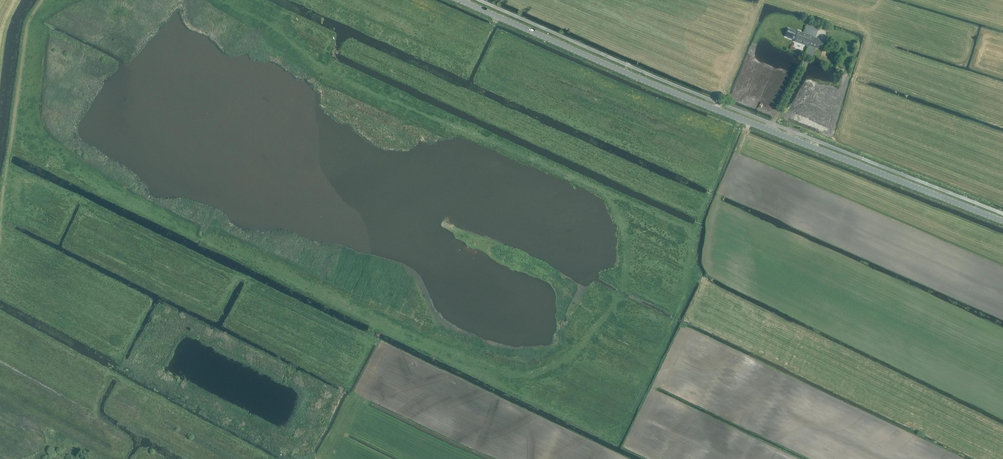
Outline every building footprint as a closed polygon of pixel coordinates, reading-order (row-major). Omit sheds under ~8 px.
[(815,46),(818,40),(796,32),(794,39),(799,41),(798,43),(807,46),(807,44),(815,46)]
